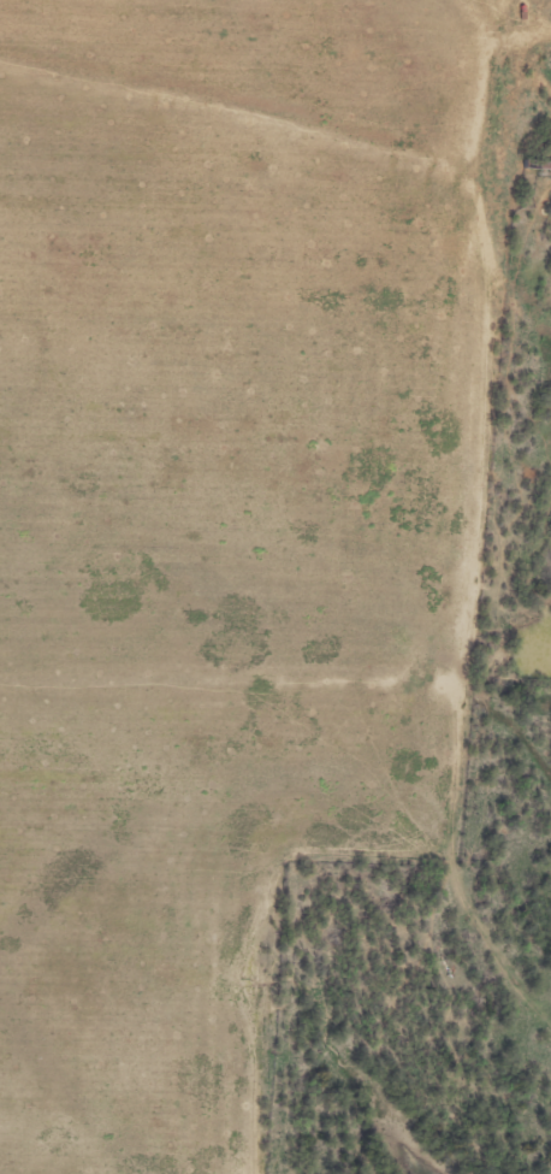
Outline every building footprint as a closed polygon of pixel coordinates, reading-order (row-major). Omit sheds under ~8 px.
[(549,159),(523,159),(523,176),(549,176),(549,159)]
